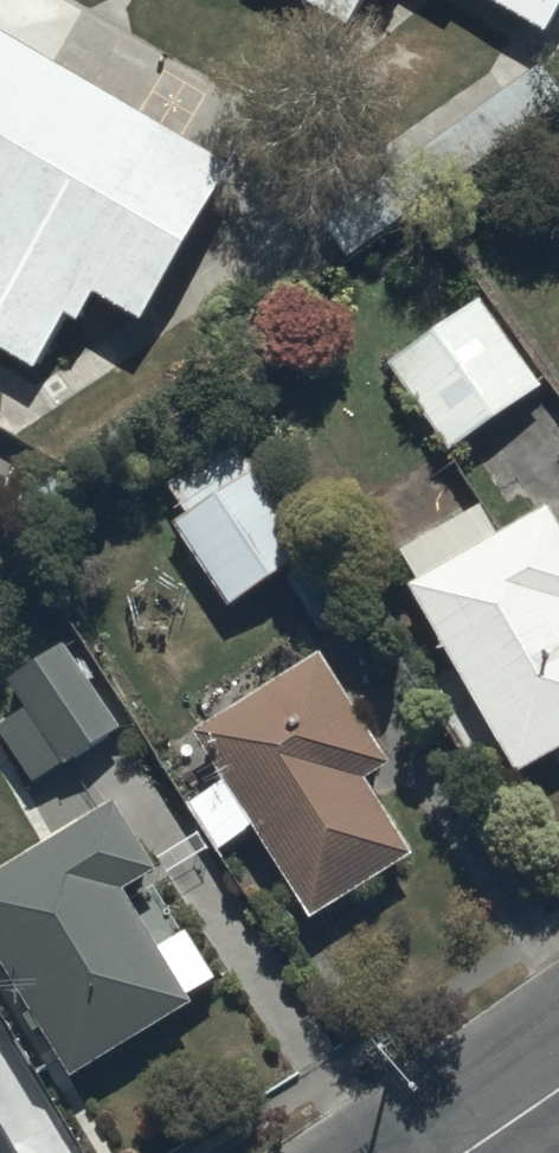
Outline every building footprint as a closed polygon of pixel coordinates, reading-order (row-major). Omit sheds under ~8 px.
[(343,36),(365,0),(281,0),(343,36)] [(541,50),(558,20),(558,0),(458,0),(541,50)] [(223,177),(0,43),(0,365),(22,378),(70,298),(130,335),(223,177)] [(318,212),(342,249),(558,101),(558,94),(540,66),(318,212)] [(442,446),(534,384),(474,296),(382,359),(442,446)] [(252,465),(168,520),(224,604),(307,549),(252,465)] [(403,584),(513,773),(558,747),(558,535),(541,504),(403,584)] [(59,639),(1,676),(58,762),(116,724),(59,639)] [(385,764),(314,651),(189,728),(306,915),(407,853),(360,779),(385,764)] [(0,866),(0,972),(63,1078),(190,1004),(120,887),(149,869),(109,801),(0,866)] [(0,1136),(0,1152),(9,1152),(0,1136)]
